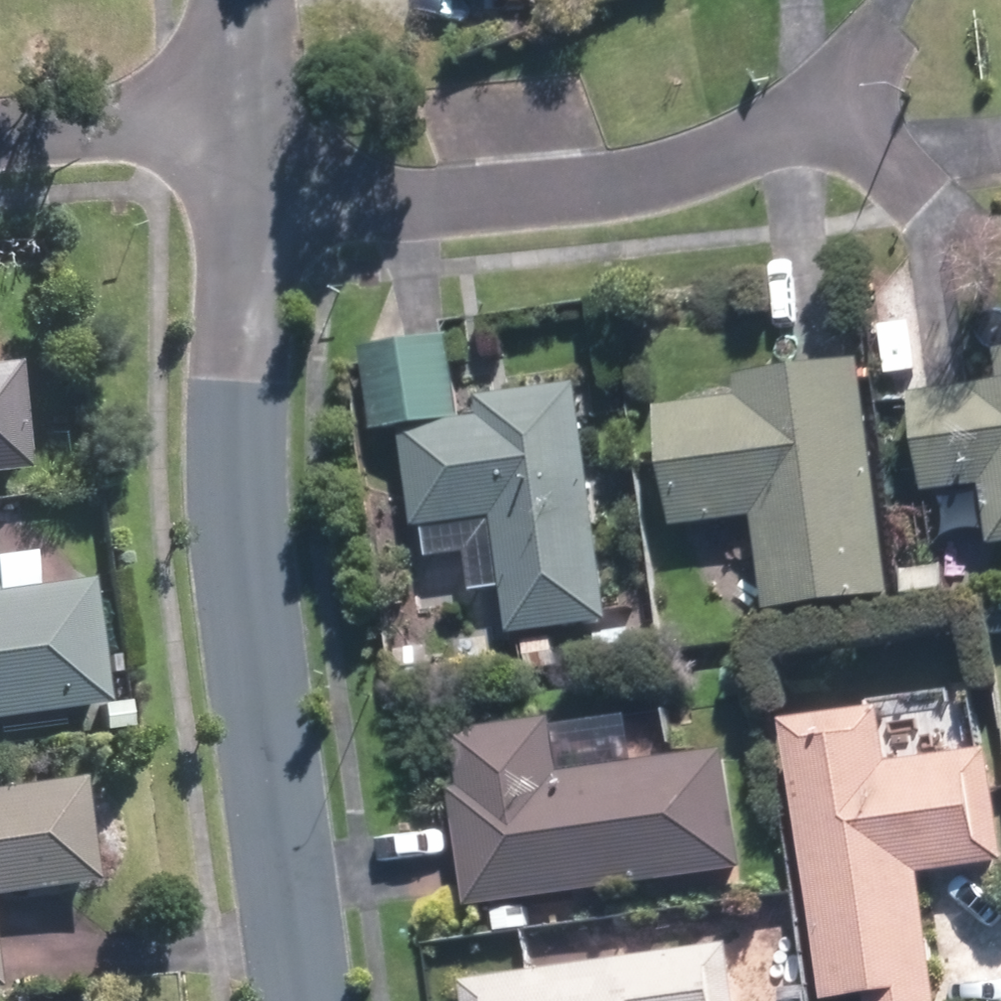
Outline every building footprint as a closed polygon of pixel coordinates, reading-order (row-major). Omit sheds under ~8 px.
[(610,626),(580,381),(459,396),(451,330),(358,341),(369,431),(400,427),(412,527),(426,525),(429,555),(463,551),(467,590),(504,586),(510,636),(520,635),(524,665),(561,660),(557,632),(610,626)] [(991,350),(996,382),(909,393),(921,490),(984,482),(991,542),(1000,541),(1000,349),(991,350)] [(892,594),(863,356),(733,372),(737,399),(655,409),(670,527),(752,517),(763,610),(892,594)] [(0,370),(0,476),(24,474),(15,369),(0,370)] [(950,563),(899,568),(904,618),(956,613),(950,563)] [(97,705),(82,584),(0,594),(0,716),(97,705)] [(984,749),(885,763),(877,703),(782,716),(820,1000),(845,997),(846,1000),(938,1000),(920,871),(999,861),(984,749)] [(745,870),(729,748),(559,771),(552,717),(453,730),(460,781),(454,782),(471,907),(491,905),(495,932),(535,926),(532,899),(745,870)] [(86,882),(77,819),(72,779),(0,788),(0,894),(86,882)] [(464,983),(466,1000),(738,1000),(730,945),(464,983)]
